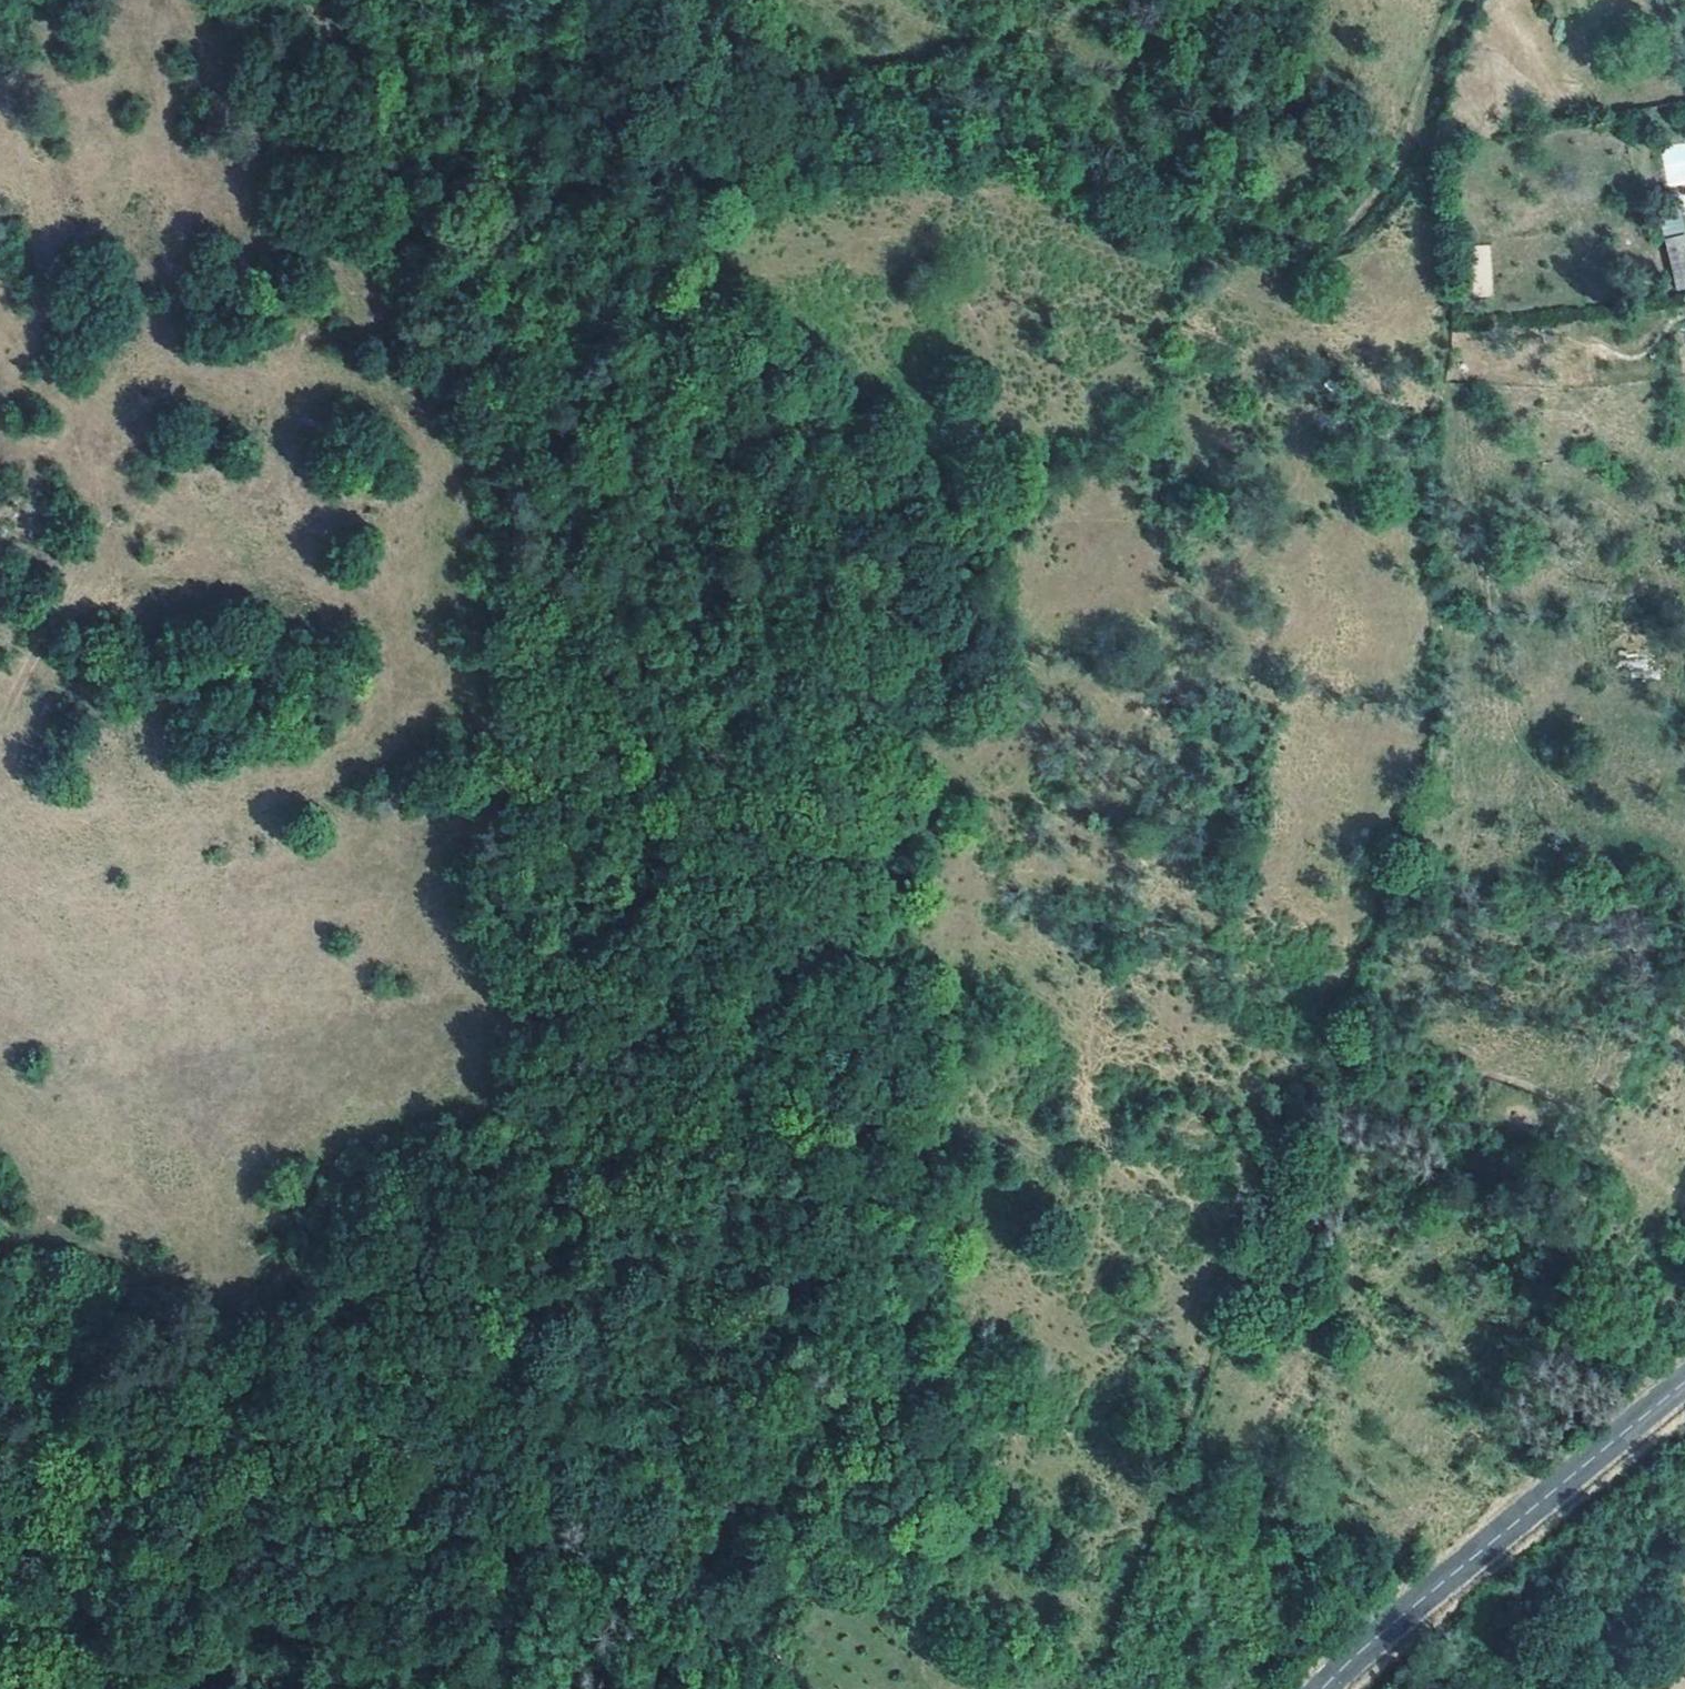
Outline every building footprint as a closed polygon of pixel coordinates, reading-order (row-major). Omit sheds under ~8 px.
[(1684,183),(1684,141),(1662,143),(1666,184),(1684,183)] [(1682,217),(1661,222),(1664,236),(1684,232),(1684,231),(1682,217)] [(1684,292),(1684,251),(1683,238),(1666,242),(1676,294),(1684,292)] [(1491,295),(1491,246),(1473,246),(1473,295),(1491,295)]
